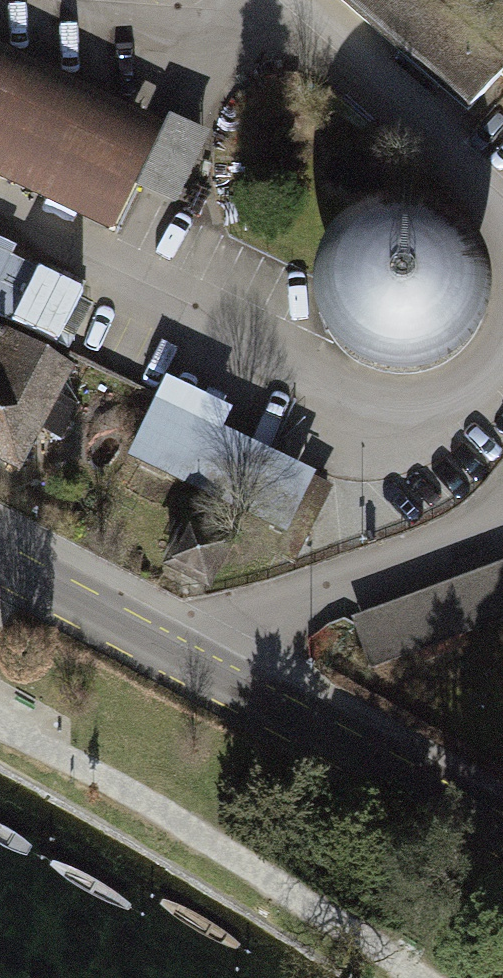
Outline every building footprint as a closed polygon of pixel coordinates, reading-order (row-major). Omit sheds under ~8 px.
[(458,90),(502,37),(460,0),(351,0),(458,90)] [(114,227),(169,108),(0,30),(0,175),(114,227)] [(328,368),(475,369),(476,235),(329,233),(328,368)] [(96,289),(0,246),(0,318),(70,349),(96,289)] [(80,504),(130,401),(0,337),(0,464),(80,504)] [(297,527),(319,473),(233,437),(243,413),(171,383),(139,460),(297,527)] [(356,623),(374,672),(502,624),(502,568),(356,623)]
